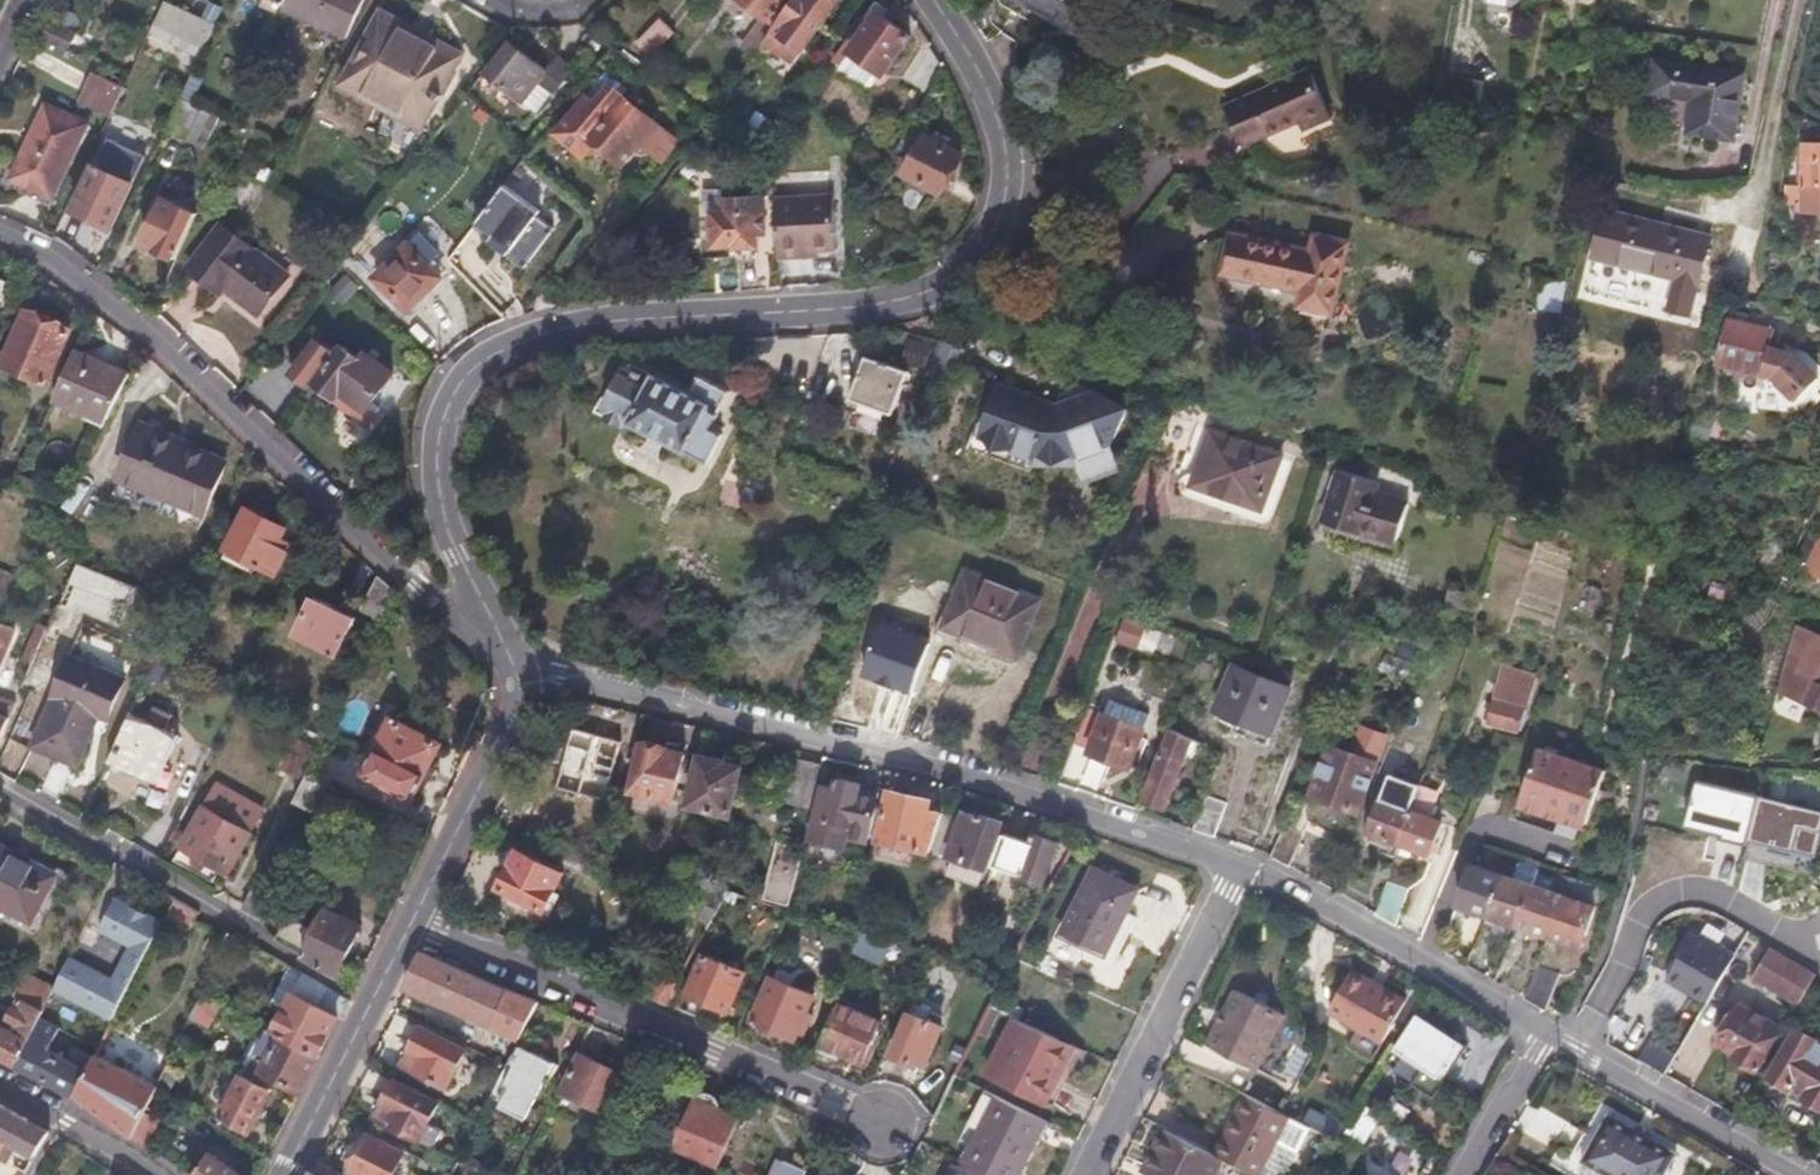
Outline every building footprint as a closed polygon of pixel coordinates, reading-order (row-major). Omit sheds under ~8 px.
[(283,12),(288,0),(263,0),(259,9),(280,19),(283,12)] [(283,12),(346,40),(363,0),(288,0),(283,12)] [(767,20),(768,22),(786,0),(742,0),(767,20)] [(754,58),(766,40),(794,0),(786,0),(768,22),(767,20),(745,51),(754,58)] [(766,40),(781,51),(790,38),(805,47),(837,0),(794,0),(766,40)] [(1078,35),(1098,0),(1018,0),(1078,35)] [(150,34),(198,59),(214,25),(164,3),(150,34)] [(854,52),(883,74),(909,37),(880,16),(854,52)] [(346,86),(381,105),(386,96),(426,118),(458,58),(382,18),(346,86)] [(637,44),(653,59),(677,33),(661,19),(637,44)] [(77,36),(40,20),(32,37),(69,54),(77,36)] [(508,42),(486,71),(537,113),(552,95),(555,97),(574,74),(555,59),(545,72),(508,42)] [(1657,62),(1652,90),(1696,97),(1691,130),(1734,136),(1743,74),(1657,62)] [(1225,106),(1233,121),(1244,145),(1298,119),(1303,129),(1329,117),(1307,68),(1225,106)] [(1431,108),(1475,119),(1481,80),(1437,72),(1431,108)] [(78,102),(111,117),(124,88),(91,73),(78,102)] [(180,97),(195,104),(205,80),(190,74),(180,97)] [(903,89),(916,99),(924,87),(911,78),(903,89)] [(599,80),(587,96),(596,104),(609,86),(599,80)] [(680,141),(609,86),(596,104),(587,96),(558,134),(585,155),(595,143),(623,164),(639,144),(663,163),(680,141)] [(180,97),(163,130),(205,150),(220,119),(194,107),(195,104),(180,97)] [(46,104),(34,129),(37,131),(32,141),(29,140),(10,181),(54,201),(89,124),(46,104)] [(907,176),(940,194),(961,155),(928,137),(907,176)] [(76,214),(112,230),(132,187),(131,186),(144,159),(108,143),(96,170),(76,214)] [(1803,151),(1803,183),(1794,184),(1794,204),(1803,204),(1802,210),(1819,211),(1819,152),(1803,151)] [(542,209),(508,182),(480,218),(511,243),(507,249),(526,264),(555,227),(538,214),(542,209)] [(165,202),(197,217),(204,199),(173,185),(165,202)] [(779,248),(838,245),(836,192),(777,193),(779,248)] [(768,211),(750,212),(750,201),(725,203),(726,214),(716,215),(718,247),(733,246),(734,252),(742,252),(743,266),(763,265),(762,235),(770,235),(768,211)] [(176,262),(197,217),(165,202),(143,246),(176,262)] [(1602,211),(1591,257),(1673,277),(1665,308),(1688,314),(1707,236),(1602,211)] [(190,273),(222,297),(227,291),(260,316),(288,278),(222,230),(190,273)] [(428,267),(440,254),(420,235),(407,248),(428,267)] [(1341,244),(1316,239),(1312,257),(1236,242),(1230,267),(1305,285),(1302,302),(1326,308),(1341,244)] [(779,248),(779,256),(838,254),(838,245),(779,248)] [(428,267),(407,248),(377,279),(408,310),(439,278),(428,267)] [(1728,318),(1744,323),(1746,314),(1731,310),(1728,318)] [(3,367),(45,385),(67,333),(25,315),(3,367)] [(1744,323),(1728,318),(1717,360),(1773,376),(1796,400),(1817,379),(1793,354),(1768,346),(1772,331),(1744,323)] [(949,365),(954,367),(962,348),(943,340),(927,378),(941,384),(949,365)] [(316,383),(337,355),(320,341),(299,369),(316,383)] [(346,390),(368,406),(394,372),(365,349),(356,359),(342,349),(337,355),(316,383),(339,401),(346,390)] [(129,375),(76,351),(54,401),(106,423),(129,375)] [(851,400),(894,415),(909,371),(867,356),(851,400)] [(709,461),(723,435),(712,429),(729,393),(700,377),(691,395),(654,376),(649,387),(622,373),(605,405),(611,407),(605,419),(623,428),(626,422),(687,454),(689,451),(709,461)] [(1072,412),(1002,384),(982,436),(1058,464),(1088,476),(1094,493),(1131,479),(1128,454),(1152,414),(1107,398),(1072,412)] [(346,390),(339,401),(336,405),(369,429),(380,414),(368,406),(346,390)] [(175,447),(177,441),(141,426),(112,493),(198,530),(223,467),(175,447)] [(1193,486),(1263,510),(1282,455),(1212,431),(1193,486)] [(1323,522),(1395,545),(1409,500),(1378,490),(1380,483),(1340,470),(1323,522)] [(278,540),(284,529),(245,510),(221,559),(272,583),(290,546),(278,540)] [(1807,572),(1819,577),(1819,542),(1807,572)] [(78,564),(60,606),(80,614),(82,609),(120,625),(136,588),(78,564)] [(946,626),(1017,653),(1039,596),(969,568),(946,626)] [(361,611),(381,620),(396,591),(379,575),(361,611)] [(1445,606),(1480,613),(1485,595),(1449,588),(1445,606)] [(296,636),(336,655),(353,617),(312,599),(296,636)] [(19,658),(31,664),(47,628),(36,622),(19,658)] [(15,630),(0,624),(0,666),(15,630)] [(879,624),(860,677),(908,694),(927,641),(879,624)] [(1776,691),(1819,708),(1819,632),(1813,629),(1795,670),(1784,665),(1776,691)] [(99,713),(108,716),(123,682),(69,659),(32,747),(76,766),(99,713)] [(1272,681),(1235,665),(1216,709),(1239,718),(1234,730),(1268,745),(1291,689),(1287,687),(1292,677),(1276,671),(1272,681)] [(1492,701),(1486,725),(1519,733),(1525,709),(1492,701)] [(1091,752),(1129,766),(1143,729),(1104,714),(1091,752)] [(182,738),(128,716),(105,771),(159,793),(182,738)] [(391,719),(364,774),(412,798),(440,744),(391,719)] [(575,728),(559,786),(606,799),(622,741),(575,728)] [(1170,729),(1160,755),(1163,756),(1145,799),(1166,807),(1183,765),(1184,766),(1195,740),(1170,729)] [(305,777),(307,771),(318,750),(296,740),(283,767),(305,777)] [(1524,796),(1589,816),(1605,765),(1540,744),(1524,796)] [(1314,796),(1358,811),(1376,761),(1332,745),(1314,796)] [(642,746),(631,791),(674,801),(684,755),(642,746)] [(701,754),(689,806),(731,815),(743,765),(701,754)] [(788,803),(812,808),(823,763),(799,758),(788,803)] [(305,777),(293,802),(313,811),(327,780),(307,771),(305,777)] [(1418,793),(1421,783),(1394,772),(1389,779),(1382,799),(1396,804),(1402,788),(1418,793)] [(850,825),(866,828),(875,791),(860,788),(861,782),(841,778),(839,784),(837,790),(825,786),(813,836),(845,845),(847,834),(850,825)] [(826,780),(825,786),(837,790),(839,784),(826,780)] [(1757,798),(1696,782),(1682,825),(1744,845),(1748,838),(1757,798)] [(1412,810),(1400,844),(1430,854),(1442,821),(1426,815),(1436,788),(1421,783),(1418,793),(1412,810)] [(217,784),(203,808),(249,833),(262,810),(217,784)] [(1396,804),(1412,810),(1418,793),(1402,788),(1396,804)] [(878,840),(930,853),(942,812),(928,809),(931,799),(890,789),(878,840)] [(1193,829),(1216,836),(1227,803),(1207,795),(1193,829)] [(1757,798),(1748,838),(1765,842),(1764,847),(1790,853),(1791,848),(1813,854),(1819,825),(1819,808),(1787,799),(1785,805),(1757,798)] [(1369,832),(1400,844),(1412,810),(1396,804),(1382,799),(1369,832)] [(203,808),(182,846),(228,872),(249,833),(203,808)] [(942,812),(930,853),(983,870),(1001,821),(979,814),(979,817),(960,812),(959,815),(943,811),(942,812)] [(850,825),(847,834),(863,839),(866,828),(850,825)] [(1273,855),(1290,865),(1302,836),(1284,827),(1273,855)] [(1006,832),(995,868),(1043,883),(1057,841),(1033,834),(1030,840),(1006,832)] [(766,898),(790,904),(802,849),(779,843),(766,898)] [(6,906),(31,919),(53,875),(29,863),(0,848),(0,903),(6,906)] [(517,850),(499,887),(547,911),(565,873),(517,850)] [(31,919),(6,906),(0,916),(37,936),(70,874),(34,854),(29,863),(53,875),(31,919)] [(1514,923),(1519,925),(1533,884),(1540,863),(1531,860),(1523,881),(1511,877),(1500,873),(1486,914),(1490,916),(1497,918),(1514,923)] [(1467,907),(1486,914),(1500,873),(1474,864),(1460,904),(1467,907)] [(1063,932),(1088,945),(1104,952),(1126,907),(1135,890),(1094,870),(1063,932)] [(1530,928),(1548,934),(1568,872),(1561,870),(1554,891),(1533,884),(1519,925),(1521,925),(1530,928)] [(1551,935),(1559,938),(1583,946),(1597,905),(1594,904),(1601,883),(1568,872),(1548,934),(1551,935)] [(1376,914),(1396,925),(1409,892),(1387,883),(1376,914)] [(863,884),(860,900),(869,902),(873,886),(863,884)] [(727,890),(722,900),(736,905),(739,895),(727,890)] [(160,924),(114,901),(99,931),(128,945),(113,974),(71,953),(53,990),(113,1019),(160,924)] [(688,915),(709,925),(718,908),(695,901),(688,915)] [(1462,918),(1467,907),(1460,904),(1456,915),(1462,918)] [(1104,952),(1088,945),(1083,955),(1109,968),(1138,913),(1126,907),(1104,952)] [(304,953),(340,973),(361,926),(324,911),(315,931),(304,953)] [(1497,918),(1490,916),(1488,926),(1495,928),(1497,918)] [(277,938),(304,953),(315,931),(287,918),(277,938)] [(1530,928),(1521,925),(1517,936),(1526,939),(1530,928)] [(858,932),(849,951),(878,963),(887,941),(858,932)] [(1706,1002),(1732,955),(1691,932),(1665,979),(1706,1002)] [(231,941),(228,947),(245,955),(251,942),(235,933),(231,941)] [(1559,938),(1551,935),(1547,947),(1555,949),(1559,938)] [(534,1013),(539,1003),(420,950),(402,985),(522,1037),(534,1013)] [(1813,975),(1771,951),(1756,977),(1798,1000),(1813,975)] [(688,996),(729,1012),(746,969),(704,953),(688,996)] [(1525,998),(1545,1009),(1559,973),(1537,965),(1525,998)] [(647,995),(669,1004),(683,976),(662,966),(647,995)] [(1348,969),(1328,1007),(1382,1036),(1402,998),(1348,969)] [(294,993),(338,1015),(347,997),(304,973),(294,993)] [(14,995),(18,997),(44,1010),(53,990),(24,974),(14,995)] [(815,1017),(807,1014),(815,994),(771,976),(752,1021),(797,1039),(799,1034),(807,1037),(815,1017)] [(1206,1046),(1254,1070),(1281,1016),(1233,992),(1206,1046)] [(278,1034),(319,1055),(338,1015),(294,993),(274,1032),(278,1034)] [(210,1026),(222,1004),(204,995),(193,1018),(210,1026)] [(4,1026),(30,1039),(41,1017),(44,1010),(18,997),(4,1026)] [(844,1001),(842,1005),(839,1003),(823,1041),(826,1043),(824,1048),(839,1054),(841,1050),(849,1053),(847,1059),(862,1066),(872,1043),(871,1043),(880,1021),(852,1009),(853,1005),(844,1001)] [(1739,1007),(1718,1045),(1735,1055),(1733,1060),(1754,1071),(1778,1028),(1739,1007)] [(988,1010),(977,1032),(987,1037),(999,1014),(988,1010)] [(521,1045),(531,1050),(546,1019),(534,1013),(522,1037),(513,1055),(516,1057),(521,1045)] [(893,1055),(924,1067),(941,1026),(910,1013),(893,1055)] [(1416,1013),(1396,1045),(1425,1062),(1413,1083),(1434,1095),(1465,1043),(1416,1013)] [(76,1096),(90,1069),(51,1049),(61,1027),(41,1017),(30,1039),(18,1065),(76,1096)] [(1073,1045),(1013,1018),(987,1073),(1046,1101),(1073,1045)] [(30,1039),(4,1026),(0,1024),(0,1056),(18,1065),(30,1039)] [(422,1028),(404,1064),(449,1086),(467,1051),(422,1028)] [(300,1092),(319,1055),(278,1034),(259,1071),(300,1092)] [(1793,1035),(1770,1078),(1790,1088),(1792,1086),(1806,1094),(1805,1096),(1819,1105),(1819,1038),(1816,1036),(1811,1045),(1793,1035)] [(507,1067),(494,1093),(504,1097),(501,1104),(526,1116),(553,1061),(531,1050),(521,1045),(516,1057),(513,1055),(507,1067)] [(135,1137),(147,1111),(159,1087),(160,1085),(97,1055),(90,1069),(76,1096),(135,1137)] [(581,1055),(563,1090),(601,1108),(618,1073),(581,1055)] [(168,1069),(162,1082),(175,1088),(181,1075),(168,1069)] [(273,1089),(243,1074),(220,1118),(250,1134),(273,1089)] [(394,1082),(375,1118),(420,1141),(438,1105),(394,1082)] [(958,1144),(970,1149),(996,1096),(983,1090),(958,1144)] [(666,1144),(719,1166),(741,1115),(721,1106),(717,1097),(707,1092),(695,1095),(682,1125),(675,1122),(666,1144)] [(1213,1153),(1223,1158),(1258,1174),(1261,1174),(1290,1118),(1281,1113),(1242,1094),(1213,1153)] [(970,1149),(965,1161),(995,1174),(1017,1174),(1044,1119),(996,1096),(970,1149)] [(0,1105),(0,1150),(5,1142),(35,1156),(49,1132),(0,1105)] [(1358,1108),(1345,1128),(1362,1136),(1372,1115),(1358,1108)] [(164,1120),(147,1111),(135,1137),(151,1148),(164,1120)] [(1642,1129),(1615,1114),(1581,1173),(1585,1174),(1668,1174),(1682,1152),(1655,1137),(1642,1129)] [(1642,1129),(1655,1137),(1658,1131),(1645,1124),(1642,1129)] [(1165,1129),(1143,1173),(1148,1174),(1215,1174),(1223,1158),(1213,1153),(1165,1129)] [(353,1170),(362,1174),(391,1174),(403,1153),(371,1136),(361,1155),(353,1170)] [(769,1174),(779,1174),(789,1150),(781,1147),(769,1174)] [(353,1170),(361,1155),(350,1149),(342,1164),(353,1170)] [(213,1150),(195,1174),(249,1174),(213,1150)] [(811,1159),(789,1150),(779,1174),(805,1174),(811,1159)]
